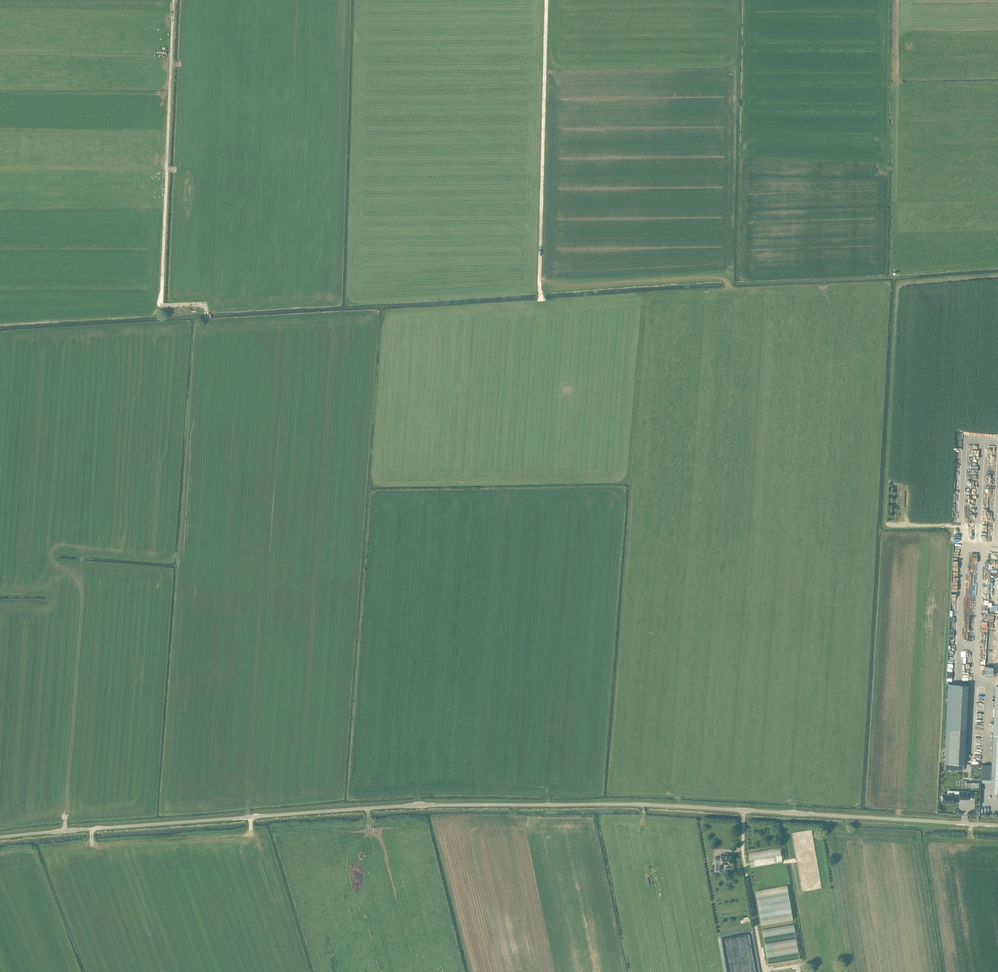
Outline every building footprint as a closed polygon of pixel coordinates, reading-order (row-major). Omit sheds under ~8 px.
[(948,684),(944,763),(945,763),(963,764),(964,764),(968,684),(948,684)] [(941,795),(941,800),(943,800),(942,802),(956,803),(956,797),(959,798),(959,799),(969,799),(969,791),(956,791),(956,794),(943,793),(943,795),(941,795)] [(750,867),(783,862),(781,847),(748,852),(750,867)] [(722,863),(731,864),(732,856),(721,855),(721,858),(715,858),(715,865),(721,866),(722,863)] [(755,890),(760,924),(792,920),(787,885),(755,890)] [(762,929),(767,964),(799,959),(794,924),(762,929)]
